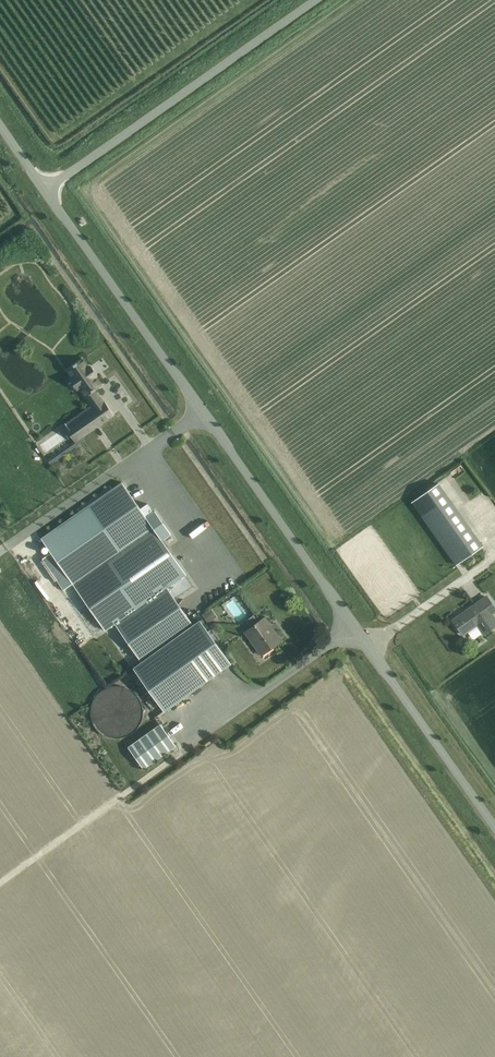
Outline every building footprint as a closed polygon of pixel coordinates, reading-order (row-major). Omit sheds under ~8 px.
[(113,415),(105,403),(104,403),(101,399),(95,390),(95,389),(101,385),(95,376),(97,375),(96,374),(95,374),(91,368),(92,368),(90,366),(89,367),(83,359),(77,363),(76,363),(73,365),(74,365),(67,370),(73,378),(71,380),(77,389),(80,387),(92,405),(95,410),(90,413),(85,417),(79,421),(69,428),(67,429),(75,441),(87,433),(93,429),(99,425),(113,415)] [(64,590),(73,584),(105,630),(186,574),(162,540),(171,534),(155,511),(146,517),(122,482),(112,489),(80,512),(41,538),(51,552),(42,558),(64,590)] [(439,483),(412,502),(456,565),(483,546),(439,483)] [(143,662),(195,625),(168,587),(116,623),(143,662)] [(494,611),(494,608),(487,597),(486,597),(487,598),(482,601),(482,600),(475,605),(476,606),(460,617),(459,616),(453,620),(463,634),(477,624),(484,634),(494,626),(494,620),(491,614),(494,611)] [(251,628),(245,632),(261,655),(281,641),(265,618),(259,622),(254,615),(246,621),(251,628)] [(200,621),(134,668),(165,711),(230,664),(200,621)] [(106,735),(108,736),(111,737),(112,737),(116,738),(119,738),(123,737),(127,736),(130,734),(133,732),(135,730),(138,727),(140,723),(142,719),(142,715),(143,713),(143,710),(142,706),(141,703),(140,700),(138,697),(136,695),(134,693),(133,691),(131,690),(128,688),(126,688),(124,687),(120,686),(116,686),(112,686),(108,687),(103,690),(100,692),(98,694),(95,697),(94,699),(92,703),(91,707),(91,712),(91,714),(91,717),(92,719),(93,722),(95,725),(97,728),(98,730),(100,731),(102,733),(104,734),(106,735)] [(175,746),(160,724),(128,747),(143,768),(175,746)]
